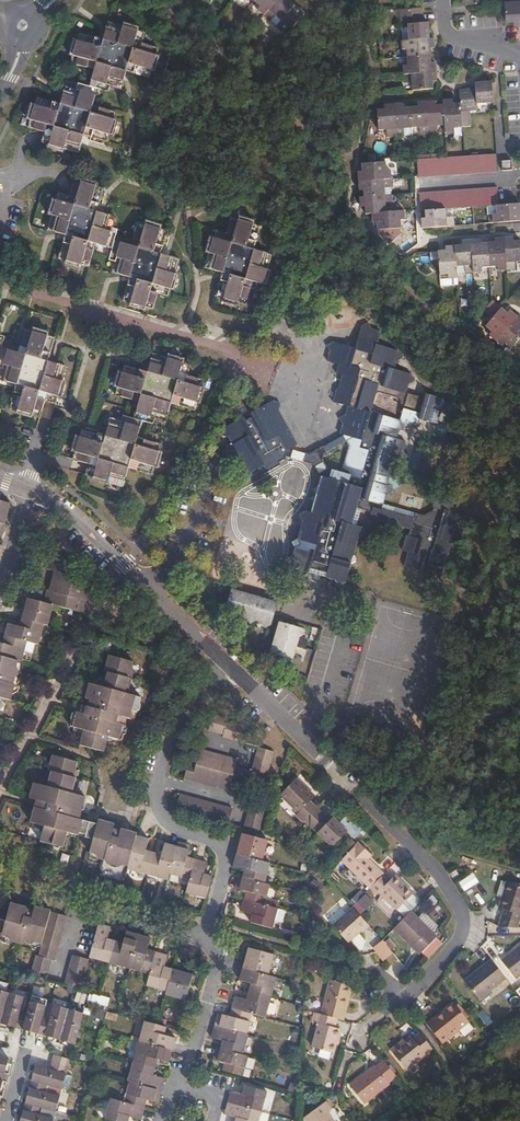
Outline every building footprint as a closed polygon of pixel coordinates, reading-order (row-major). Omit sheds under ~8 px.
[(254,2),(260,7),(257,10),(264,16),(278,0),(255,0),(254,2)] [(264,16),(270,22),(276,16),(281,21),(295,6),(289,1),(288,0),(278,0),(264,16)] [(519,21),(519,0),(512,0),(512,1),(504,2),(506,21),(513,21),(519,21)] [(281,21),(276,27),(284,34),(303,13),(295,6),(281,21)] [(407,24),(409,40),(430,39),(429,23),(423,23),(422,7),(400,9),(401,24),(407,24)] [(94,70),(89,87),(97,89),(104,92),(106,85),(110,86),(121,89),(126,71),(149,78),(158,49),(141,44),(144,33),(108,23),(103,40),(80,34),(70,64),(94,70)] [(430,39),(409,40),(403,41),(401,41),(402,50),(406,49),(407,57),(431,55),(430,48),(434,48),(434,39),(430,39)] [(431,55),(407,57),(407,66),(403,66),(404,74),(432,72),(436,72),(436,62),(431,63),(431,55)] [(432,72),(404,74),(404,83),(412,83),(413,91),(433,89),(432,82),(432,72)] [(460,104),(461,111),(462,128),(470,127),(469,110),(477,109),(477,103),(493,102),(492,82),(475,83),(475,89),(459,90),(460,104)] [(28,128),(37,130),(44,132),(41,143),(78,154),(83,136),(107,142),(115,113),(92,106),(97,89),(89,87),(82,85),(80,91),(65,87),(60,104),(37,98),(28,128)] [(444,105),(445,125),(445,133),(454,132),(454,128),(462,128),(461,111),(460,104),(453,104),(453,100),(443,101),(444,105)] [(426,102),(429,134),(438,134),(437,126),(445,125),(444,105),(436,106),(436,101),(426,102)] [(411,108),(412,128),(419,128),(420,135),(429,134),(426,102),(418,102),(418,107),(411,108)] [(387,137),(396,137),(394,104),(384,105),(385,109),(377,110),(378,130),(386,130),(387,137)] [(394,104),(396,137),(405,136),(405,129),(412,128),(411,108),(403,108),(403,104),(394,104)] [(447,175),(497,172),(495,154),(469,156),(438,158),(431,158),(417,159),(418,177),(447,175)] [(503,171),(512,170),(512,160),(502,161),(503,171)] [(359,181),(383,179),(391,179),(390,169),(386,170),(385,162),(362,164),(363,172),(358,172),(359,181)] [(384,196),(383,179),(359,181),(359,191),(364,190),(364,197),(384,196)] [(68,196),(58,193),(47,230),(65,236),(58,259),(87,267),(95,244),(112,248),(114,241),(116,234),(110,232),(114,218),(96,212),(103,189),(73,180),(68,196)] [(499,205),(498,188),(419,193),(421,211),(425,210),(445,209),(467,207),(496,205),(499,205)] [(385,213),(384,196),(364,197),(360,197),(360,207),(365,207),(365,214),(372,214),(385,213)] [(499,205),(496,205),(496,213),(492,213),(493,223),(519,221),(519,211),(519,204),(499,205)] [(445,209),(425,210),(426,218),(422,218),(422,228),(454,225),(453,216),(446,217),(445,209)] [(405,212),(385,213),(372,214),(373,222),(377,222),(377,230),(401,229),(400,221),(405,220),(405,212)] [(215,230),(205,268),(223,273),(216,296),(245,305),(250,289),(261,292),(272,255),(254,250),(260,227),(230,218),(226,234),(215,230)] [(114,241),(112,248),(110,256),(116,258),(112,273),(130,278),(123,301),(153,310),(157,294),(168,297),(179,260),(160,255),(167,231),(138,223),(131,246),(114,241)] [(488,243),(489,267),(497,266),(497,271),(506,270),(504,242),(504,238),(494,238),(495,243),(488,243)] [(471,245),(473,272),(483,272),(482,267),(489,267),(488,243),(480,244),(480,239),(471,240),(471,245)] [(506,270),(515,269),(515,262),(519,261),(519,241),(513,242),(504,242),(506,270)] [(453,246),(455,266),(463,265),(464,273),(473,272),(471,245),(461,245),(453,246)] [(455,274),(455,266),(453,246),(445,246),(446,251),(438,251),(439,275),(447,274),(447,279),(456,278),(455,274)] [(463,265),(455,266),(455,274),(464,273),(463,265)] [(488,335),(495,341),(517,316),(510,310),(507,313),(501,308),(486,326),(492,331),(488,335)] [(495,341),(502,347),(505,343),(511,348),(519,338),(519,319),(517,316),(495,341)] [(359,537),(365,534),(361,528),(356,526),(361,509),(371,512),(375,519),(386,522),(391,506),(383,504),(385,496),(392,493),(388,486),(386,486),(389,478),(390,478),(396,474),(393,468),(395,460),(399,461),(405,458),(405,456),(402,451),(405,442),(396,439),(398,430),(409,425),(414,426),(422,397),(406,393),(408,385),(414,381),(410,374),(393,369),(395,365),(396,361),(402,358),(398,351),(377,345),(381,332),(372,330),(368,324),(361,327),(355,348),(334,342),(327,345),(330,351),(328,361),(339,365),(337,374),(344,377),(340,390),(337,389),(334,402),(348,407),(346,415),(339,418),(343,425),(340,434),(343,435),(309,454),(293,450),(294,447),(297,445),(278,411),(280,404),(272,401),(251,414),(252,417),(246,421),(243,418),(224,428),(222,436),(223,436),(225,430),(233,444),(225,449),(223,456),(228,458),(234,467),(237,466),(243,476),(257,469),(261,476),(281,465),(279,463),(284,460),(285,457),(313,465),(321,477),(318,487),(313,490),(316,495),(310,499),(313,504),(311,513),(306,512),(299,515),(303,521),(297,540),(291,542),(294,550),(289,567),(298,570),(302,576),(309,572),(310,570),(327,574),(326,578),(335,580),(338,586),(345,583),(350,565),(357,561),(354,555),(359,537)] [(0,353),(0,364),(3,365),(0,375),(0,380),(17,385),(10,408),(40,417),(44,401),(55,404),(65,367),(47,362),(54,338),(25,330),(18,353),(1,348),(0,353)] [(502,347),(495,341),(492,345),(498,351),(502,347)] [(139,402),(135,419),(141,421),(148,423),(151,417),(165,421),(170,404),(193,410),(203,381),(187,376),(189,365),(153,355),(147,373),(124,366),(115,396),(139,402)] [(262,382),(256,386),(262,397),(268,393),(262,382)] [(424,398),(422,397),(414,426),(417,427),(419,419),(436,424),(441,412),(440,411),(441,409),(447,405),(443,399),(426,394),(424,398)] [(141,421),(135,419),(128,417),(126,423),(110,419),(105,437),(81,430),(73,460),(89,465),(86,475),(123,486),(128,467),(151,474),(160,445),(137,438),(141,421)] [(391,506),(386,522),(410,529),(408,536),(406,536),(402,550),(408,553),(404,566),(422,571),(422,568),(427,569),(423,582),(438,586),(443,569),(442,568),(446,556),(447,556),(451,543),(459,545),(463,530),(461,529),(465,516),(457,513),(460,503),(436,496),(432,508),(433,508),(433,511),(423,516),(391,506)] [(11,504),(0,501),(0,523),(5,524),(8,513),(11,504)] [(157,549),(164,556),(171,549),(164,542),(157,549)] [(54,571),(73,577),(77,561),(51,554),(47,569),(54,571)] [(84,614),(87,602),(93,582),(73,577),(54,571),(49,590),(47,590),(45,595),(43,602),(53,605),(84,614)] [(227,603),(221,606),(226,612),(247,618),(250,623),(255,621),(262,623),(265,627),(271,624),(277,603),(231,590),(227,603)] [(48,626),(53,605),(43,602),(28,598),(25,609),(22,619),(44,625),(48,626)] [(312,618),(310,625),(320,628),(323,621),(312,618)] [(26,642),(38,645),(44,625),(22,619),(20,627),(8,624),(7,630),(5,636),(26,642)] [(279,622),(270,654),(283,658),(287,662),(292,660),(299,637),(304,634),(301,628),(279,622)] [(21,662),(26,642),(5,636),(2,643),(0,643),(0,656),(18,661),(21,662)] [(127,718),(135,720),(141,698),(128,694),(134,670),(131,670),(134,662),(109,655),(104,671),(107,672),(103,687),(90,683),(86,699),(87,699),(85,706),(78,704),(76,712),(75,711),(71,726),(84,731),(80,746),(104,752),(108,737),(121,740),(126,725),(125,725),(127,718)] [(10,701),(12,694),(16,693),(19,681),(17,677),(14,676),(18,661),(0,656),(0,698),(10,701)] [(208,731),(216,733),(220,717),(213,715),(208,731)] [(216,733),(223,735),(227,722),(228,719),(220,717),(216,733)] [(222,737),(230,739),(234,724),(227,722),(223,735),(222,737)] [(230,739),(238,741),(242,726),(234,724),(230,739)] [(245,744),(249,728),(249,727),(242,726),(238,741),(245,744)] [(272,760),(274,752),(258,748),(256,755),(272,760)] [(200,749),(196,765),(204,767),(208,751),(200,749)] [(208,751),(204,767),(211,769),(215,754),(208,751)] [(215,754),(211,769),(218,771),(223,756),(215,754)] [(270,767),(272,760),(256,755),(254,763),(270,767)] [(67,832),(78,835),(83,820),(79,819),(85,797),(72,794),(78,770),(75,770),(77,762),(53,756),(48,772),(51,772),(47,787),(34,783),(30,798),(36,800),(30,823),(44,826),(40,842),(63,847),(67,832)] [(218,771),(226,773),(230,758),(223,756),(218,771)] [(233,775),(236,767),(238,760),(230,758),(226,773),(233,775)] [(231,783),(246,787),(250,771),(236,767),(233,775),(226,773),(218,771),(211,769),(204,767),(196,765),(189,763),(184,779),(229,791),(231,783)] [(268,775),(270,767),(254,763),(252,770),(268,775)] [(311,814),(316,808),(310,802),(315,796),(297,778),(280,795),(298,813),(296,815),(303,821),(311,814)] [(176,810),(228,825),(232,808),(180,794),(176,810)] [(244,826),(260,831),(268,800),(252,796),(244,826)] [(329,820),(316,808),(311,814),(310,826),(332,847),(347,831),(333,817),(329,820)] [(83,820),(78,835),(94,839),(98,825),(83,820)] [(98,825),(94,839),(89,852),(95,854),(98,858),(104,860),(107,863),(118,867),(122,865),(128,867),(137,836),(137,834),(121,830),(120,831),(114,829),(115,825),(99,820),(98,825)] [(236,854),(262,861),(267,841),(242,833),(239,847),(236,854)] [(128,867),(127,869),(147,875),(154,853),(145,850),(149,839),(143,838),(137,836),(128,867)] [(178,842),(177,847),(169,876),(189,881),(195,859),(187,857),(190,845),(186,845),(178,842)] [(160,855),(154,853),(147,875),(167,881),(169,876),(177,847),(171,845),(164,843),(160,855)] [(370,888),(384,874),(368,858),(372,855),(359,843),(341,860),(370,888)] [(264,883),(270,863),(262,861),(236,854),(235,860),(233,866),(244,870),(242,877),(264,883)] [(186,893),(206,898),(212,877),(204,874),(207,863),(202,861),(195,859),(189,881),(186,893)] [(475,872),(460,881),(466,891),(481,882),(475,872)] [(390,880),(384,874),(370,888),(377,894),(379,893),(382,896),(395,908),(397,910),(412,894),(414,893),(396,875),(390,880)] [(246,891),(244,900),(266,905),(272,885),(264,883),(242,877),(238,876),(236,883),(235,888),(246,891)] [(507,882),(501,881),(497,896),(502,898),(507,882)] [(500,927),(501,928),(517,928),(519,918),(519,887),(507,882),(502,898),(499,908),(504,910),(500,927)] [(412,894),(397,910),(405,918),(411,912),(420,902),(412,894)] [(434,894),(427,901),(432,907),(440,901),(434,894)] [(364,896),(356,904),(363,911),(370,903),(364,896)] [(395,908),(382,896),(378,899),(378,903),(387,912),(391,912),(395,908)] [(272,928),(278,909),(266,905),(244,900),(242,908),(241,912),(252,915),(251,923),(272,928)] [(47,975),(52,960),(54,961),(66,916),(51,912),(51,911),(35,907),(33,911),(26,909),(26,907),(10,903),(5,920),(0,919),(0,934),(2,935),(2,936),(7,938),(10,942),(21,945),(25,944),(32,945),(35,942),(42,944),(38,956),(36,956),(31,971),(47,975)] [(361,934),(369,926),(353,908),(332,926),(346,943),(359,932),(361,934)] [(405,918),(394,929),(420,954),(437,936),(432,932),(437,926),(424,913),(418,919),(411,912),(405,918)] [(89,958),(109,963),(115,941),(107,939),(110,927),(104,926),(98,924),(89,958)] [(115,941),(109,963),(129,969),(138,935),(133,934),(126,932),(123,943),(115,941)] [(138,935),(129,969),(149,974),(155,952),(148,950),(150,938),(138,935)] [(386,937),(382,941),(387,947),(392,942),(386,937)] [(373,948),(383,961),(393,954),(387,947),(382,941),(373,948)] [(501,961),(516,979),(519,976),(519,946),(501,961)] [(245,961),(243,969),(269,976),(274,955),(249,948),(245,961)] [(149,974),(146,985),(166,991),(172,969),(164,967),(167,955),(155,952),(149,974)] [(73,955),(65,985),(80,990),(89,960),(73,955)] [(506,978),(491,960),(464,981),(479,1000),(506,978)] [(166,991),(165,995),(186,1001),(193,975),(182,972),(172,969),(166,991)] [(271,998),(277,978),(269,976),(243,969),(241,974),(239,981),(250,984),(248,992),(271,998)] [(337,1019),(343,1021),(352,986),(330,980),(321,1015),(337,1019)] [(1,1021),(9,993),(0,990),(0,1021),(1,1021)] [(86,1003),(88,994),(78,992),(76,1001),(86,1003)] [(254,1015),(265,1018),(271,998),(248,992),(246,1000),(235,997),(233,1003),(232,1009),(254,1015)] [(9,993),(1,1021),(24,1027),(27,1014),(24,1013),(19,1012),(23,997),(9,993)] [(27,1014),(24,1027),(38,1031),(39,1031),(42,1018),(46,1003),(31,999),(27,1014)] [(453,1003),(427,1024),(443,1044),(469,1023),(453,1003)] [(42,1018),(39,1031),(60,1037),(61,1037),(68,1009),(53,1005),(50,1020),(46,1019),(42,1018)] [(68,1009),(61,1037),(76,1042),(83,1013),(68,1009)] [(215,1026),(248,1035),(254,1015),(232,1009),(229,1017),(218,1014),(216,1020),(215,1026)] [(337,1019),(321,1015),(314,1013),(312,1022),(318,1024),(312,1047),(334,1053),(340,1030),(335,1028),(337,1019)] [(145,1022),(139,1042),(172,1051),(174,1044),(176,1038),(164,1035),(166,1027),(145,1022)] [(243,1055),(248,1035),(215,1026),(213,1033),(211,1038),(223,1041),(221,1049),(243,1055)] [(406,1070),(433,1049),(420,1033),(413,1039),(411,1037),(392,1052),(406,1070)] [(139,1042),(133,1062),(155,1068),(157,1059),(169,1063),(170,1058),(172,1051),(139,1042)] [(244,1077),(250,1057),(243,1055),(221,1049),(216,1048),(215,1052),(213,1060),(224,1063),(222,1071),(244,1077)] [(70,1060),(63,1058),(54,1055),(52,1063),(68,1067),(70,1060)] [(389,1083),(397,1077),(384,1061),(376,1067),(375,1066),(350,1086),(364,1104),(390,1084),(389,1083)] [(133,1062),(128,1082),(161,1091),(165,1079),(153,1075),(155,1068),(133,1062)] [(68,1067),(52,1063),(50,1070),(38,1066),(34,1082),(47,1085),(62,1089),(68,1067)] [(28,1104),(41,1108),(56,1112),(60,1096),(45,1093),(47,1085),(34,1082),(31,1081),(29,1088),(32,1089),(28,1104)] [(161,1091),(128,1082),(122,1102),(144,1108),(146,1100),(158,1103),(160,1097),(161,1091)] [(228,1103),(261,1112),(266,1092),(245,1086),(242,1094),(231,1091),(230,1096),(228,1103)] [(141,1120),(143,1112),(144,1108),(122,1102),(110,1099),(105,1119),(112,1120),(128,1120),(129,1117),(141,1120)] [(304,1118),(307,1120),(333,1120),(327,1113),(331,1110),(325,1102),(304,1118)] [(53,1119),(39,1115),(41,1108),(28,1104),(25,1103),(23,1111),(25,1111),(23,1120),(53,1120),(53,1119)] [(261,1112),(228,1103),(226,1110),(224,1115),(236,1118),(235,1120),(259,1120),(261,1112)]
